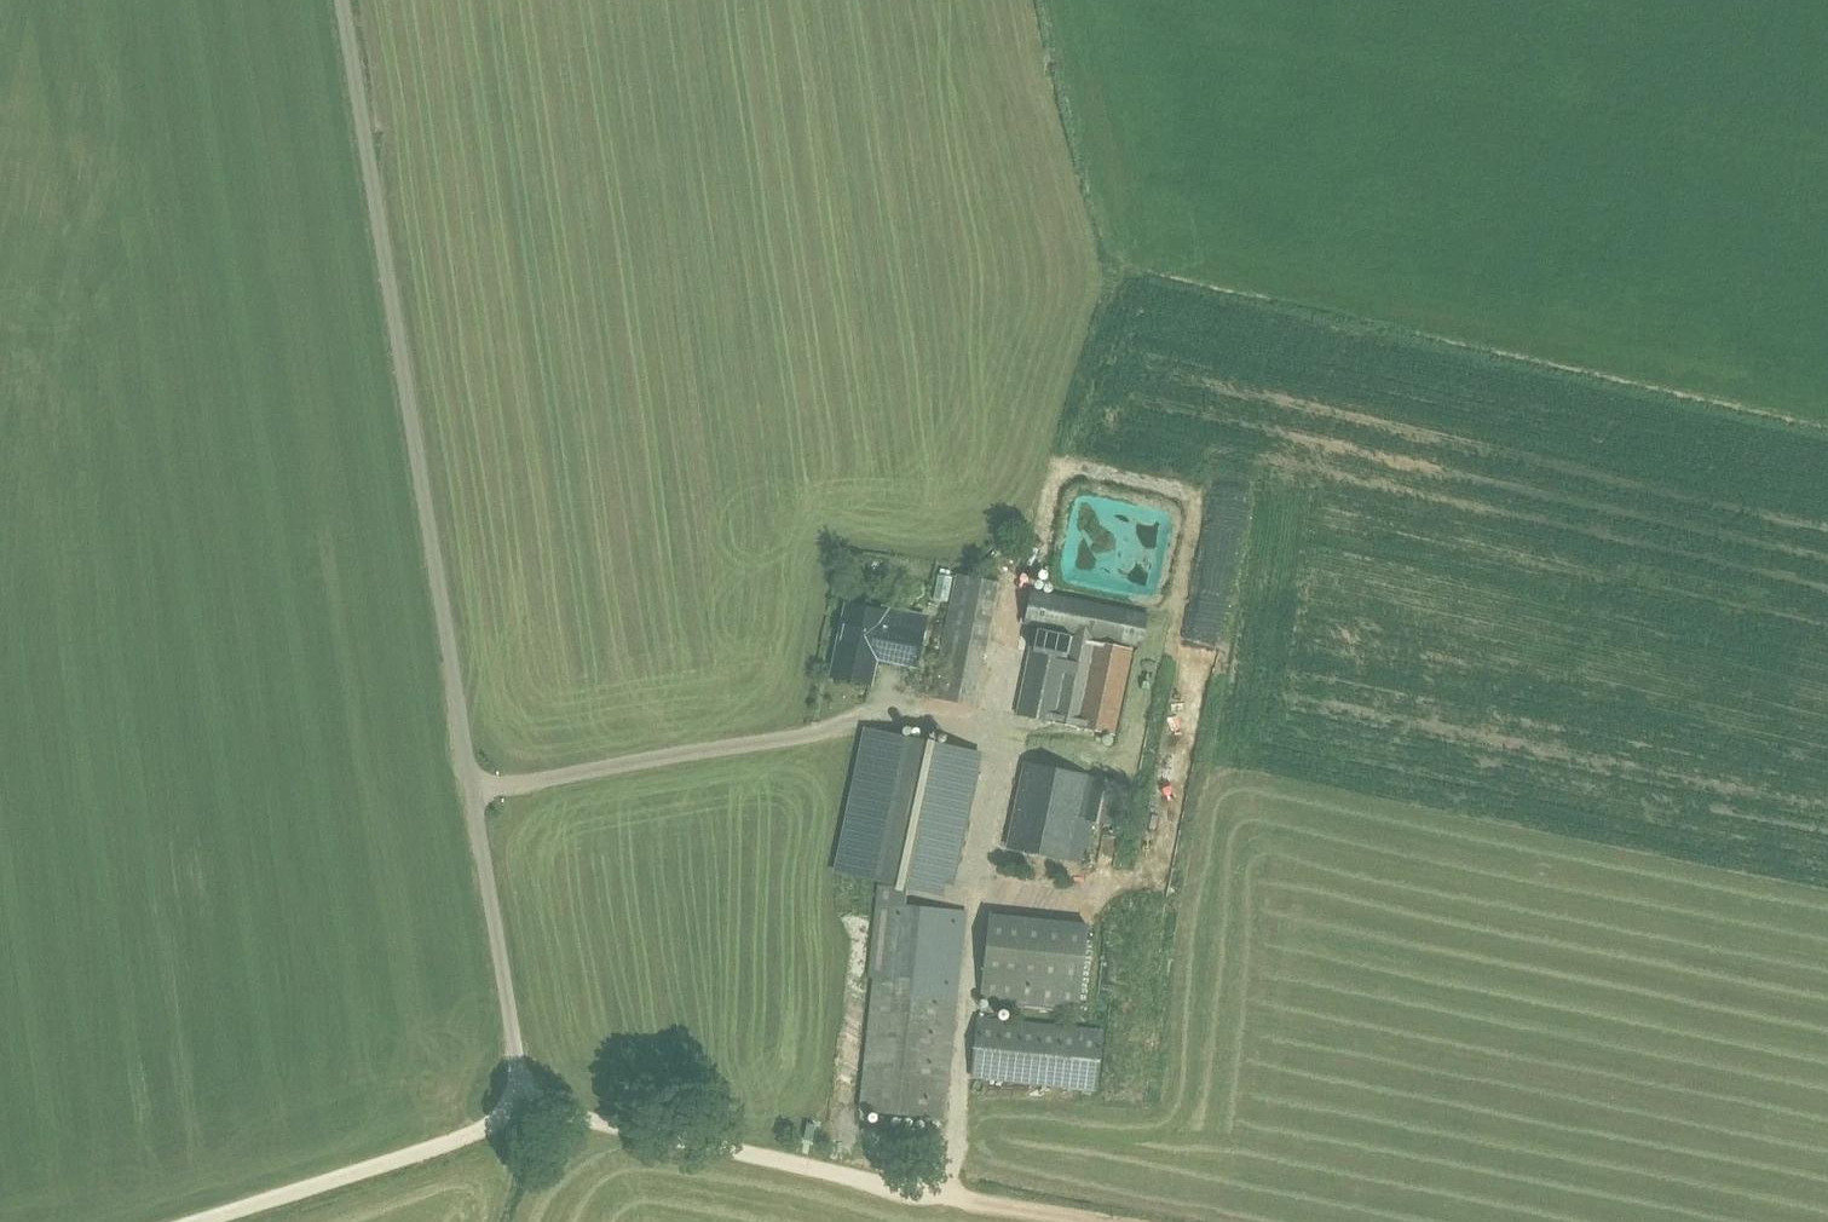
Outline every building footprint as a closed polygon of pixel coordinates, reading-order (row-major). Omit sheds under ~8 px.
[(932,697),(974,705),(1000,582),(958,573),(932,697)] [(1148,613),(1031,590),(1025,623),(1142,646),(1148,613)] [(884,620),(885,613),(847,605),(832,675),(870,683),(876,657),(916,665),(923,629),(884,620)] [(1133,649),(1034,629),(1029,651),(1016,714),(1116,734),(1133,649)] [(972,752),(904,738),(878,732),(848,875),(877,881),(904,887),(943,895),(972,752)] [(1088,774),(1026,762),(1007,847),(1070,861),(1088,774)] [(1118,781),(1090,775),(1081,818),(1110,823),(1118,781)] [(859,1110),(942,1119),(956,992),(957,992),(966,912),(904,904),(904,887),(877,881),(867,975),(874,976),(859,1110)] [(978,1019),(972,1077),(1095,1090),(1101,1032),(978,1019)]
